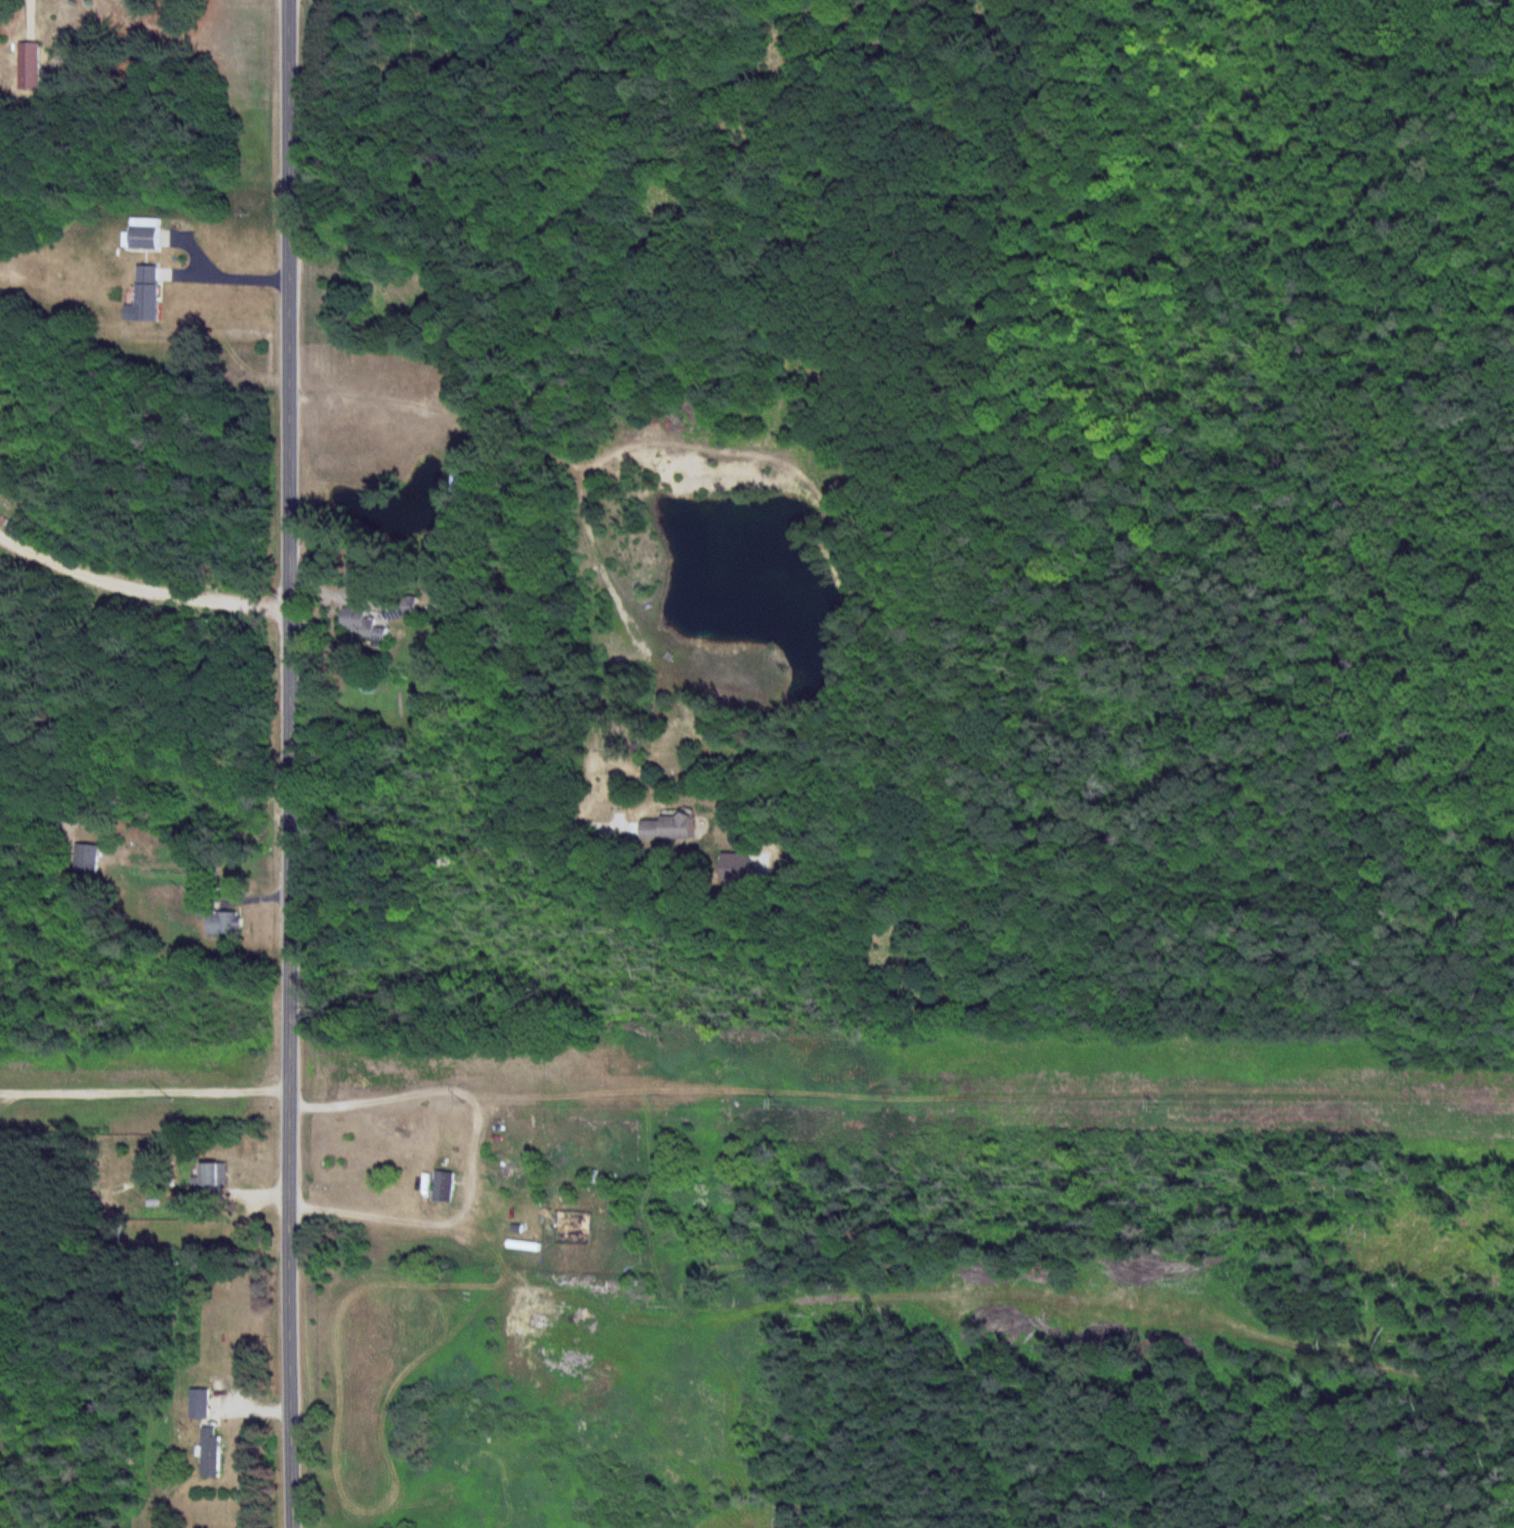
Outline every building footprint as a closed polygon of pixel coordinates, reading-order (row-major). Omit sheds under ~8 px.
[(25,43),(25,90),(46,90),(46,43),(25,43)] [(164,249),(164,219),(135,219),(135,249),(164,249)] [(167,322),(166,265),(143,266),(143,322),(167,322)] [(364,631),(364,638),(386,640),(389,615),(347,611),(345,630),(364,631)] [(648,817),(648,840),(700,840),(700,817),(648,817)] [(80,873),(102,873),(102,845),(80,845),(80,873)] [(200,918),(213,918),(212,937),(244,937),(244,912),(212,911),(212,902),(201,902),(200,918)] [(207,1189),(229,1189),(229,1163),(207,1163),(207,1189)] [(603,1171),(592,1170),(592,1187),(602,1187),(603,1171)] [(459,1173),(439,1171),(435,1200),(455,1203),(459,1173)] [(193,1421),(212,1421),(212,1391),(193,1391),(193,1421)] [(224,1478),(224,1430),(206,1430),(206,1478),(224,1478)]
